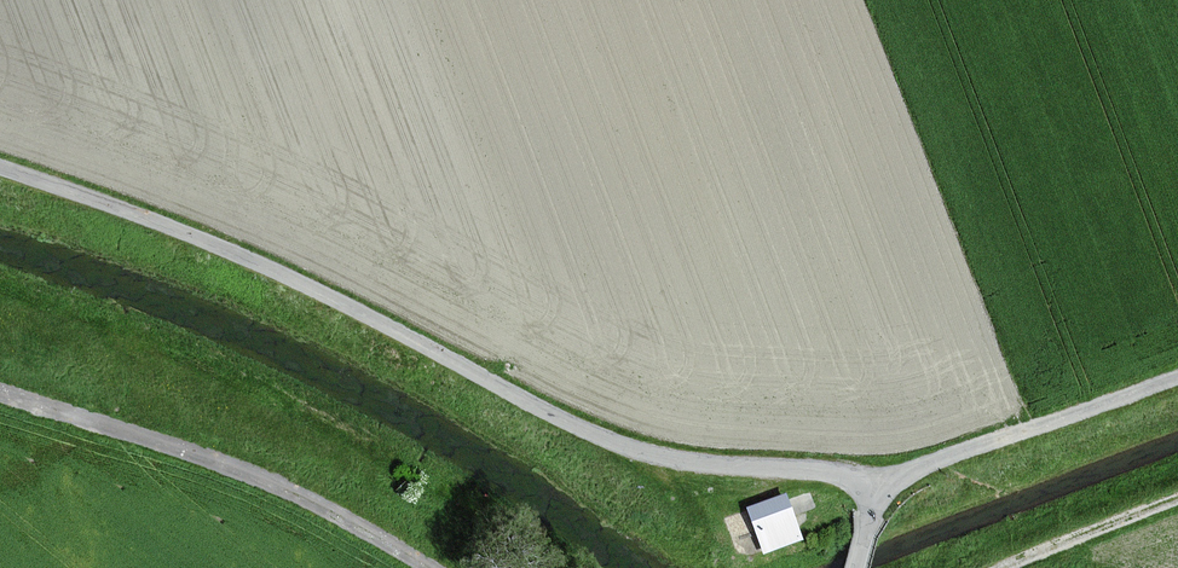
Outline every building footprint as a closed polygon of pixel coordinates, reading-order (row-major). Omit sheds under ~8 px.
[(790,489),(748,500),(761,549),(803,537),(790,489)]
